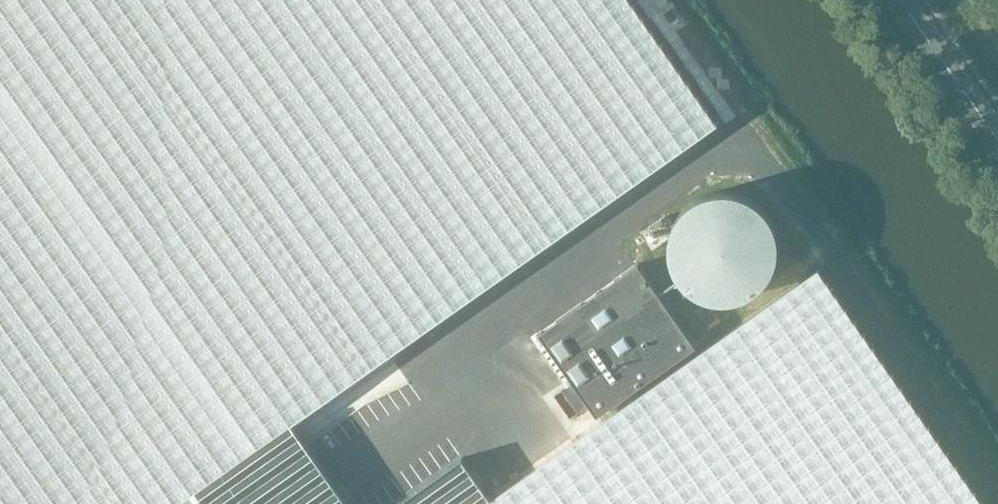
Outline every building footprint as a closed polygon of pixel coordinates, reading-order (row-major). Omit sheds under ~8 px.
[(293,423),(717,125),(629,0),(0,0),(0,503),(350,503),(293,423)] [(638,265),(539,334),(597,415),(695,347),(638,265)] [(818,271),(816,268),(492,498),(483,503),(982,503),(818,271)] [(492,498),(465,458),(400,503),(483,503),(492,498)]
